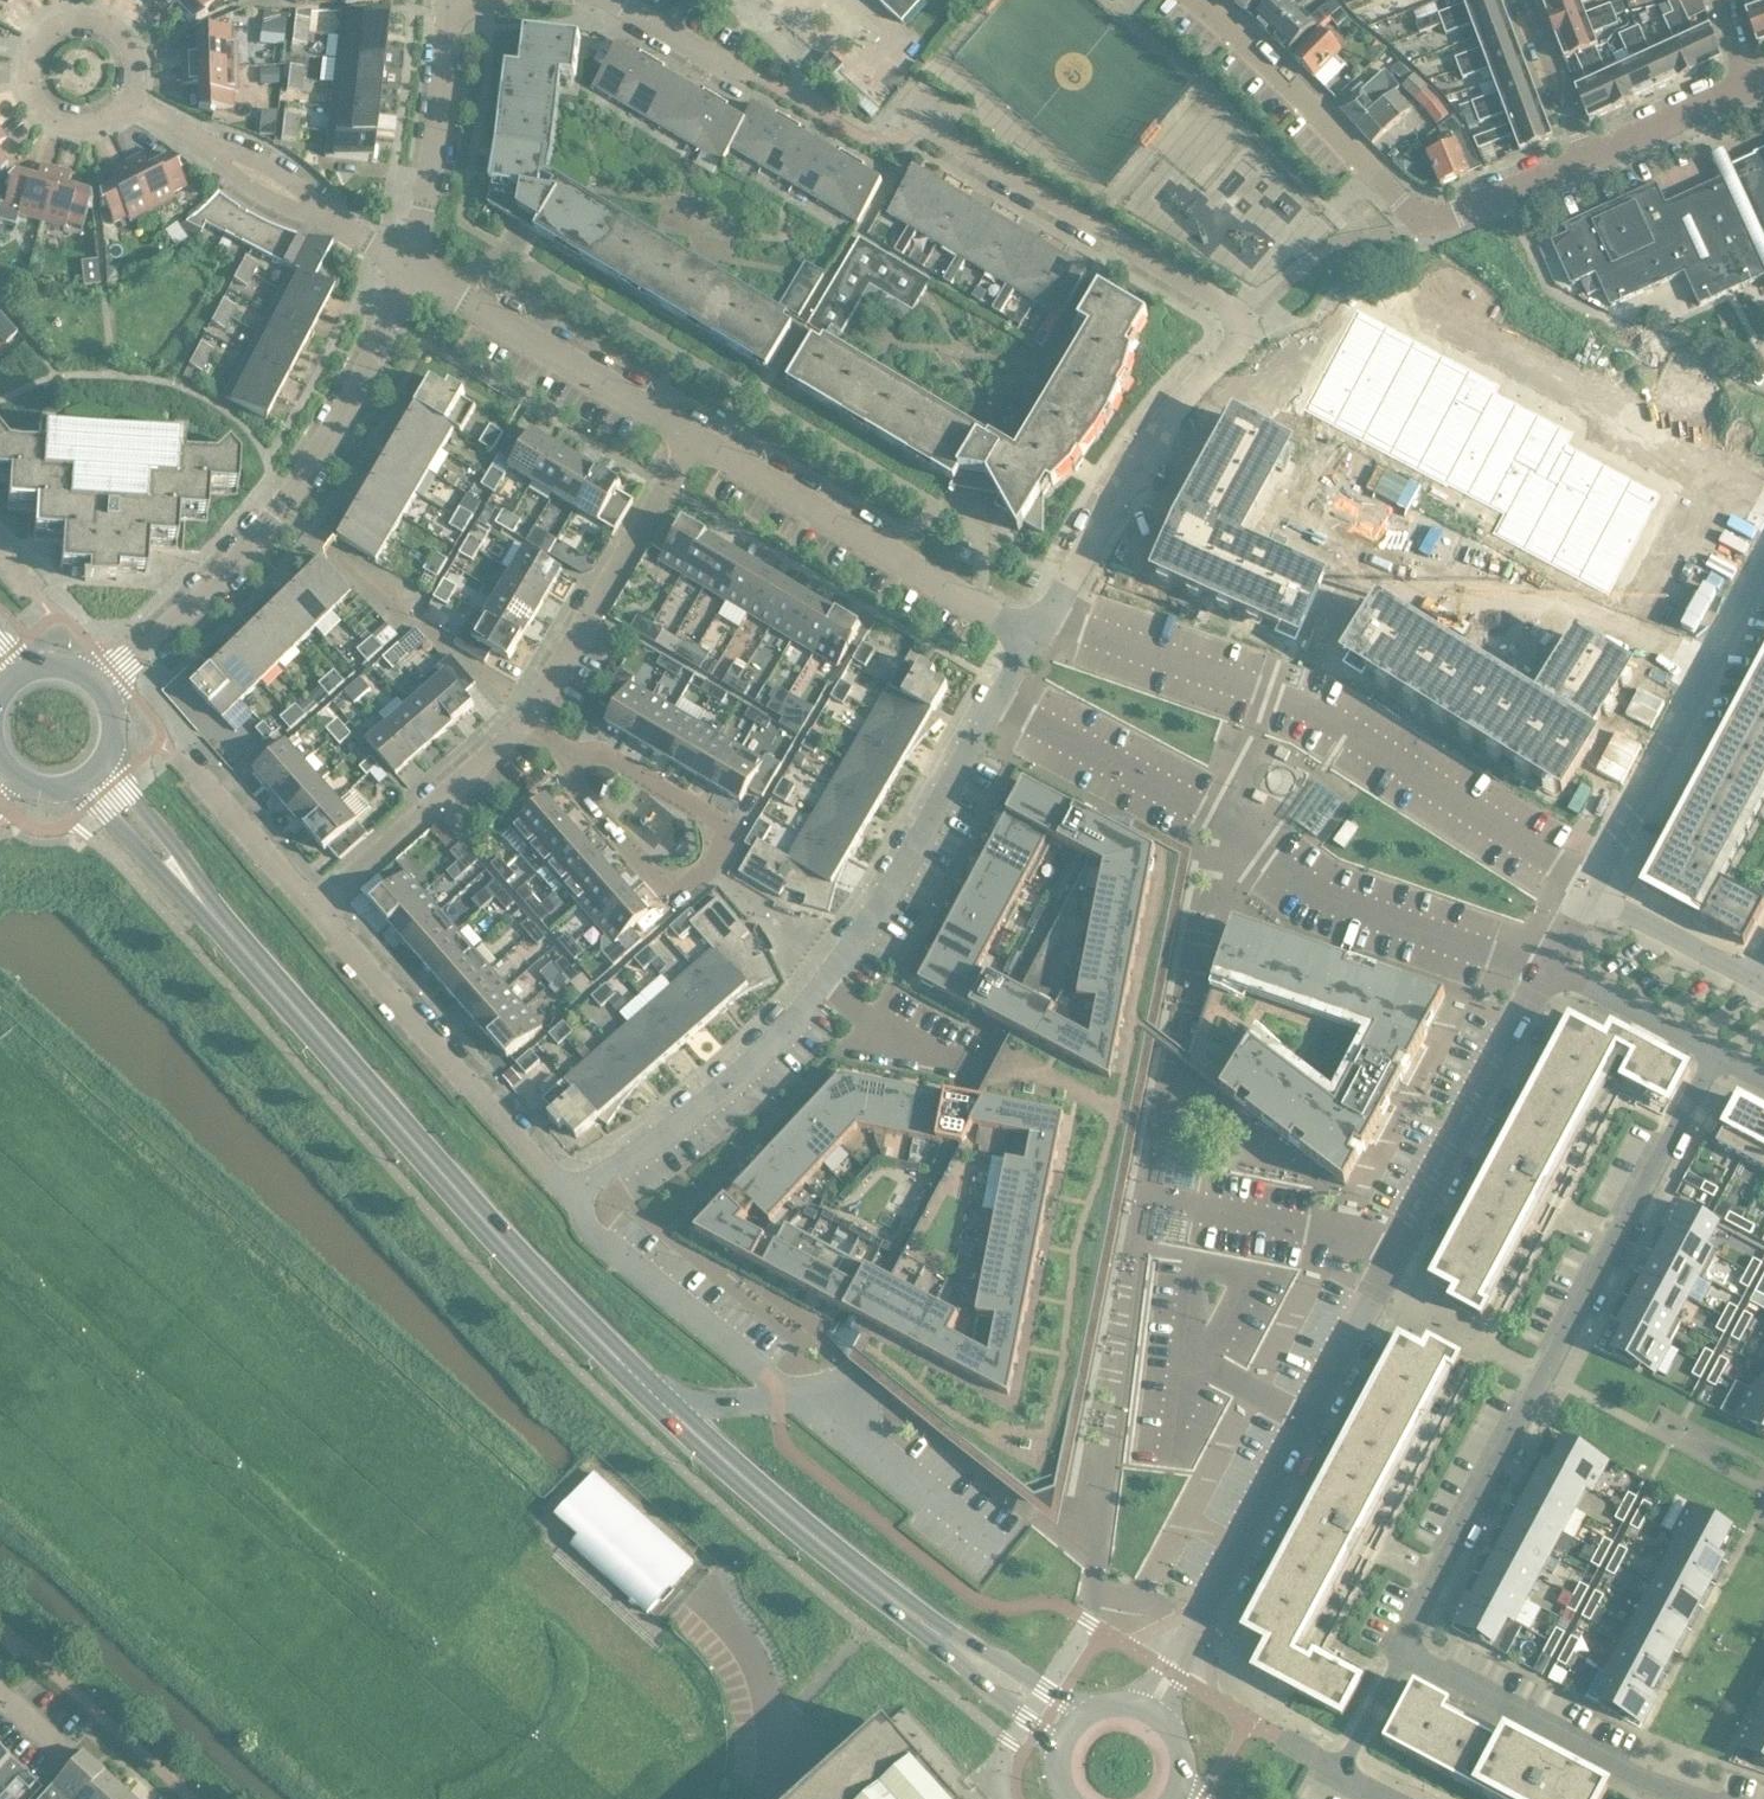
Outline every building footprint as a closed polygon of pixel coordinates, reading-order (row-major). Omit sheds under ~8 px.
[(155,1),(166,12),(176,2),(183,9),(179,12),(189,22),(193,20),(208,14),(206,8),(214,0),(156,0),(155,1)] [(902,22),(921,0),(878,0),(902,22)] [(1246,11),(1256,0),(1233,0),(1246,11)] [(1291,1),(1291,0),(1271,0),(1254,18),(1271,34),(1297,8),(1299,9),(1291,1)] [(1271,34),(1289,52),(1332,15),(1339,24),(1348,16),(1337,0),(1329,0),(1308,18),(1299,9),(1297,8),(1271,34)] [(1465,2),(1452,7),(1452,9),(1417,24),(1420,29),(1499,0),(1464,0),(1465,2)] [(1501,0),(1499,0),(1420,29),(1423,35),(1457,20),(1460,29),(1472,24),(1477,35),(1510,22),(1501,0)] [(1548,15),(1581,2),(1580,0),(1542,0),(1548,15)] [(1581,2),(1548,15),(1556,37),(1615,14),(1626,10),(1622,0),(1617,0),(1585,12),(1581,2)] [(1670,2),(1675,11),(1702,68),(1722,59),(1710,25),(1695,33),(1681,0),(1678,0),(1670,2)] [(1759,6),(1746,10),(1758,44),(1763,42),(1763,0),(1756,0),(1759,6)] [(387,15),(341,9),(339,34),(386,40),(389,15),(387,14),(387,15)] [(1702,68),(1675,11),(1664,17),(1670,29),(1676,41),(1664,46),(1679,79),(1702,68)] [(1618,22),(1615,14),(1556,37),(1564,58),(1575,54),(1585,50),(1596,46),(1598,45),(1593,32),(1618,22)] [(294,16),(293,29),(307,31),(309,18),(294,16)] [(259,38),(284,40),(285,20),(260,19),(259,38)] [(211,21),(195,27),(196,29),(197,52),(182,52),(182,68),(237,66),(236,41),(241,41),(240,27),(230,27),(230,26),(213,26),(211,21)] [(1482,48),(1468,53),(1456,57),(1460,67),(1518,45),(1510,22),(1477,35),(1482,48)] [(1652,52),(1646,40),(1639,25),(1629,30),(1657,89),(1679,79),(1664,46),(1652,52)] [(580,34),(525,28),(522,51),(520,51),(518,65),(507,63),(504,88),(501,87),(497,118),(500,118),(497,141),(547,150),(548,142),(556,72),(575,75),(580,34)] [(293,29),(291,42),(306,44),(307,31),(293,29)] [(1322,29),(1295,57),(1314,77),(1342,49),(1322,29)] [(1657,89),(1629,30),(1619,34),(1632,61),(1620,67),(1635,99),(1657,89)] [(386,40),(339,34),(336,58),(384,64),(386,40)] [(618,43),(618,44),(593,85),(622,102),(650,55),(641,50),(638,55),(618,43)] [(1527,68),(1518,45),(1460,67),(1464,78),(1489,68),(1494,81),(1527,68)] [(1608,72),(1596,46),(1585,50),(1612,110),(1635,99),(1620,67),(1608,72)] [(1585,50),(1575,54),(1588,82),(1575,87),(1589,120),(1612,110),(1585,50)] [(650,55),(622,102),(657,123),(682,82),(662,70),(665,65),(650,55)] [(336,58),(333,82),(381,88),(384,64),(336,58)] [(303,66),(289,64),(288,77),(302,79),(303,66)] [(238,91),(237,66),(182,68),(183,83),(197,83),(198,106),(198,107),(214,113),(215,107),(233,107),(232,91),(238,91)] [(1498,92),(1462,106),(1465,114),(1476,110),(1477,113),(1536,92),(1527,68),(1494,81),(1498,92)] [(1355,97),(1345,107),(1341,110),(1356,126),(1391,94),(1394,91),(1396,89),(1399,86),(1384,70),(1365,88),(1361,84),(1352,93),(1355,97)] [(302,79),(288,77),(286,90),(301,92),(302,79)] [(381,88),(333,82),(331,106),(378,112),(381,88)] [(702,93),(682,82),(657,123),(689,142),(717,95),(705,88),(702,93)] [(1437,98),(1427,88),(1416,99),(1425,107),(1437,123),(1449,114),(1437,98)] [(1410,108),(1394,91),(1391,94),(1356,126),(1372,143),(1410,108)] [(1545,115),(1536,92),(1477,113),(1480,122),(1505,112),(1511,127),(1545,115)] [(729,103),(717,95),(689,142),(721,161),(731,146),(745,119),(726,108),(729,103)] [(754,104),(745,119),(731,146),(762,164),(789,118),(777,111),(774,116),(754,104)] [(378,112),(331,106),(328,130),(375,136),(378,112)] [(298,114),(284,112),(282,125),(297,127),(298,114)] [(1442,149),(1437,151),(1428,155),(1441,184),(1469,172),(1468,170),(1480,164),(1463,126),(1454,115),(1438,127),(1442,136),(1437,138),(1442,149)] [(1545,115),(1511,127),(1474,140),(1479,150),(1515,136),(1520,151),(1553,137),(1545,115)] [(798,130),(801,125),(789,118),(762,164),(793,183),(818,142),(798,130)] [(297,127),(282,125),(281,138),(295,140),(297,127)] [(375,136),(328,130),(325,155),(370,160),(370,161),(373,161),(373,160),(376,161),(378,145),(374,144),(375,136)] [(547,150),(497,141),(490,181),(492,181),(488,202),(555,242),(554,244),(581,260),(582,258),(621,281),(620,283),(647,300),(648,297),(687,321),(686,323),(713,339),(714,337),(755,361),(758,355),(771,363),(793,325),(561,187),(558,192),(540,188),(547,150)] [(838,154),(818,142),(793,183),(825,202),(853,156),(841,149),(838,154)] [(1589,214),(1564,225),(1568,234),(1551,241),(1571,284),(1596,273),(1611,306),(1661,282),(1685,272),(1700,305),(1763,275),(1763,263),(1763,264),(1756,247),(1763,244),(1759,234),(1762,232),(1759,226),(1763,224),(1763,211),(1758,197),(1748,201),(1731,165),(1732,165),(1725,148),(1711,155),(1722,178),(1666,203),(1657,183),(1589,214)] [(1732,165),(1731,165),(1748,201),(1758,197),(1763,211),(1763,148),(1754,153),(1755,154),(1732,165)] [(128,160),(152,209),(174,198),(172,192),(186,185),(178,170),(182,166),(170,154),(169,155),(167,152),(154,159),(156,162),(148,166),(142,153),(128,160)] [(853,156),(825,202),(858,222),(882,180),(862,168),(865,163),(853,156)] [(100,191),(98,191),(100,207),(106,207),(114,222),(128,215),(130,220),(152,209),(128,160),(114,167),(120,180),(100,191)] [(55,167),(41,163),(37,177),(14,171),(13,170),(3,184),(8,187),(4,202),(0,201),(0,220),(16,224),(19,214),(41,220),(55,167)] [(55,167),(41,220),(65,226),(67,221),(82,225),(86,209),(92,208),(90,192),(89,192),(67,185),(70,171),(55,167)] [(898,252),(939,183),(914,169),(888,212),(909,225),(895,249),(898,252)] [(964,198),(939,183),(898,252),(903,254),(917,230),(937,242),(964,198)] [(224,196),(218,191),(210,200),(202,207),(194,214),(185,221),(202,230),(205,223),(269,256),(283,230),(280,229),(271,225),(263,221),(254,216),(246,211),(245,212),(239,209),(240,207),(235,204),(230,200),(224,196)] [(988,213),(964,198),(937,242),(958,254),(944,278),(948,281),(988,213)] [(1013,227),(988,213),(948,281),(952,283),(966,259),(987,271),(1013,227)] [(202,230),(185,221),(179,225),(191,243),(197,239),(202,230)] [(1759,226),(1762,232),(1759,234),(1763,244),(1756,247),(1763,264),(1763,263),(1763,224),(1759,226)] [(1013,227),(987,271),(1007,283),(992,308),(997,310),(1038,242),(1013,227)] [(283,230),(269,256),(291,268),(313,278),(332,243),(334,243),(334,241),(329,241),(317,239),(312,237),(306,236),(305,240),(298,236),(298,234),(291,232),(283,230)] [(860,237),(806,327),(816,333),(788,380),(788,381),(787,383),(801,391),(802,389),(841,412),(840,414),(867,430),(868,428),(907,451),(906,454),(933,470),(934,467),(954,480),(955,478),(994,485),(1000,496),(995,504),(1009,512),(1019,530),(1024,521),(1043,533),(1043,496),(1051,483),(1053,485),(1071,467),(1076,470),(1084,457),(1082,456),(1096,437),(1097,438),(1113,411),(1112,410),(1122,389),(1123,390),(1131,377),(1127,374),(1133,350),(1130,348),(1138,336),(1135,335),(1148,314),(1100,286),(1079,321),(1096,331),(1019,460),(822,342),(832,326),(842,332),(870,284),(913,310),(931,279),(860,237)] [(1038,242),(997,310),(1001,312),(1015,288),(1036,301),(1062,257),(1038,242)] [(245,256),(238,269),(251,275),(258,262),(245,256)] [(1062,257),(1036,301),(1061,315),(1087,271),(1062,257)] [(799,315),(825,272),(812,264),(786,307),(799,315)] [(313,278),(291,268),(279,290),(321,312),(334,288),(332,287),(331,287),(313,278)] [(251,275),(238,269),(233,279),(246,285),(251,275)] [(279,290),(266,315),(308,337),(321,312),(279,290)] [(215,312),(228,319),(235,305),(223,298),(215,312)] [(1608,587),(1662,487),(1567,436),(1573,424),(1497,383),(1502,374),(1360,298),(1306,397),(1505,504),(1494,525),(1608,587)] [(8,321),(0,312),(0,329),(8,321)] [(228,319),(215,312),(210,321),(223,328),(228,319)] [(308,337),(266,315),(256,334),(298,356),(308,337)] [(0,329),(0,335),(6,342),(17,332),(8,321),(0,329)] [(1050,333),(1042,329),(1034,341),(1042,346),(1050,333)] [(256,334),(246,354),(288,376),(298,356),(256,334)] [(200,341),(194,353),(207,360),(213,348),(200,341)] [(207,360),(194,353),(188,364),(201,371),(207,360)] [(288,376),(246,354),(235,374),(277,396),(288,376)] [(277,396),(235,374),(223,396),(263,418),(266,419),(277,396)] [(1266,376),(1261,384),(1274,391),(1278,383),(1266,376)] [(432,379),(419,402),(441,415),(457,386),(451,383),(448,388),(432,379)] [(457,386),(441,415),(463,428),(476,405),(462,397),(465,391),(457,386)] [(441,415),(419,402),(405,424),(443,446),(454,427),(461,431),(463,428),(441,415)] [(1230,538),(1281,444),(1228,415),(1177,509),(1230,538)] [(7,508),(35,510),(34,539),(62,540),(60,566),(85,567),(85,580),(120,579),(120,569),(147,571),(148,546),(177,548),(179,519),(207,521),(209,493),(237,495),(240,456),(228,442),(215,454),(184,452),(185,432),(172,431),(172,436),(53,428),(53,424),(40,423),(39,443),(8,441),(0,432),(0,479),(9,480),(7,508)] [(443,446),(405,424),(392,447),(429,469),(443,446)] [(504,432),(491,424),(480,442),(493,450),(504,432)] [(532,429),(528,436),(515,428),(499,454),(512,462),(510,466),(532,480),(554,443),(532,429)] [(576,456),(554,443),(532,480),(554,493),(576,456)] [(429,469),(392,447),(379,470),(416,491),(429,469)] [(598,469),(576,456),(554,493),(576,506),(598,469)] [(492,466),(488,473),(501,480),(505,474),(492,466)] [(598,469),(576,506),(615,529),(633,499),(617,490),(621,483),(598,469)] [(379,470),(366,492),(403,514),(416,491),(379,470)] [(501,480),(488,473),(482,484),(495,491),(501,480)] [(366,492),(352,515),(390,537),(403,514),(366,492)] [(456,514),(469,522),(473,514),(460,506),(456,514)] [(505,527),(512,514),(503,509),(496,522),(505,527)] [(469,522),(456,514),(450,524),(463,532),(469,522)] [(521,519),(512,514),(505,527),(514,532),(521,519)] [(352,515),(339,539),(340,540),(341,539),(376,559),(390,537),(352,515)] [(680,525),(667,517),(651,544),(665,552),(660,560),(682,573),(706,533),(684,520),(680,525)] [(1290,630),(1311,582),(1171,520),(1150,569),(1290,630)] [(706,533),(682,573),(704,586),(728,546),(706,533)] [(470,534),(465,543),(478,551),(483,542),(470,534)] [(549,553),(556,540),(548,535),(540,548),(549,553)] [(562,569),(525,547),(515,542),(502,564),(511,570),(549,592),(562,569)] [(478,551),(465,543),(460,552),(473,560),(478,551)] [(728,546),(704,586),(726,599),(750,559),(728,546)] [(429,560),(442,568),(448,558),(434,551),(429,560)] [(323,559),(322,560),(304,578),(334,609),(352,591),(323,561),(324,560),(323,559)] [(773,573),(750,559),(726,599),(749,613),(773,573)] [(427,570),(418,584),(418,585),(428,590),(437,576),(442,568),(429,560),(424,568),(427,570)] [(511,570),(498,592),(536,614),(549,592),(511,570)] [(794,585),(773,573),(749,613),(770,626),(794,585)] [(304,578),(285,596),(315,627),(334,609),(304,578)] [(439,587),(452,595),(457,586),(444,578),(439,587)] [(794,585),(770,626),(792,639),(816,599),(794,585)] [(452,595),(439,587),(434,596),(447,603),(452,595)] [(498,592),(485,614),(523,636),(536,614),(498,592)] [(1645,612),(1650,604),(1633,595),(1628,603),(1645,612)] [(315,627),(285,596),(267,614),(297,645),(315,627)] [(816,599),(792,639),(814,652),(838,612),(816,599)] [(861,626),(838,612),(814,652),(837,666),(861,626)] [(1589,746),(1376,613),(1347,658),(1561,791),(1589,746)] [(297,645),(267,614),(248,632),(278,663),(297,645)] [(485,614),(472,637),(462,631),(455,643),(485,661),(492,649),(509,659),(523,636),(485,614)] [(645,636),(653,623),(638,614),(630,627),(645,636)] [(663,629),(653,623),(645,636),(656,643),(663,629)] [(398,635),(390,626),(376,638),(374,636),(366,642),(376,652),(398,635)] [(248,632),(230,650),(260,681),(278,663),(248,632)] [(689,662),(699,646),(683,637),(674,653),(689,662)] [(1535,703),(1587,735),(1628,670),(1576,637),(1535,703)] [(863,641),(853,658),(866,665),(875,649),(863,641)] [(376,652),(366,642),(358,649),(367,660),(376,652)] [(391,650),(401,661),(409,654),(399,643),(391,650)] [(709,652),(699,646),(689,662),(700,668),(709,652)] [(230,650),(211,668),(242,699),(260,681),(230,650)] [(401,661),(391,650),(384,657),(393,668),(401,661)] [(451,654),(432,670),(419,682),(426,689),(454,722),(474,705),(464,693),(476,682),(451,654)] [(667,670),(672,660),(662,654),(656,664),(667,670)] [(683,667),(672,660),(667,670),(678,677),(683,667)] [(904,660),(890,685),(918,702),(932,677),(936,671),(921,663),(918,669),(904,660)] [(734,688),(739,678),(744,669),(734,663),(723,681),(734,688)] [(242,699),(211,668),(193,686),(223,717),(242,699)] [(634,677),(619,668),(600,702),(613,710),(606,722),(629,735),(652,695),(631,682),(634,677)] [(1760,668),(1750,687),(1758,691),(1752,702),(1744,698),(1733,718),(1741,722),(1735,733),(1727,729),(1717,748),(1726,752),(1720,764),(1711,759),(1701,779),(1709,783),(1703,794),(1695,790),(1685,809),(1693,813),(1687,825),(1679,820),(1668,840),(1677,844),(1671,855),(1662,851),(1652,871),(1646,882),(1645,884),(1704,916),(1701,921),(1744,944),(1763,907),(1763,904),(1713,877),(1763,783),(1763,670),(1760,668)] [(335,670),(327,676),(338,687),(345,681),(335,670)] [(338,687),(327,676),(319,683),(321,685),(309,695),(318,704),(338,687)] [(360,677),(353,683),(363,695),(370,689),(360,677)] [(932,677),(918,702),(934,711),(948,686),(932,677)] [(750,685),(739,678),(734,688),(744,694),(750,685)] [(831,696),(843,703),(853,686),(841,679),(831,696)] [(711,696),(717,687),(706,680),(700,690),(711,696)] [(363,695),(353,683),(345,690),(355,702),(363,695)] [(890,685),(875,710),(922,738),(930,731),(942,719),(934,711),(918,702),(890,685)] [(717,687),(711,696),(722,703),(728,693),(717,687)] [(426,689),(407,706),(435,739),(454,722),(426,689)] [(296,703),(288,710),(299,721),(318,704),(309,695),(298,705),(296,703)] [(675,708),(652,695),(629,735),(651,748),(675,708)] [(784,704),(783,704),(777,714),(789,720),(800,701),(789,695),(784,704)] [(777,714),(783,704),(772,698),(767,708),(777,714)] [(400,712),(387,723),(416,756),(435,739),(407,706),(400,699),(394,705),(400,712)] [(755,722),(761,712),(750,706),(744,716),(755,722)] [(675,708),(651,748),(674,761),(697,721),(675,708)] [(299,721),(288,710),(281,717),(291,728),(299,721)] [(875,710),(861,735),(905,760),(912,752),(922,738),(875,710)] [(761,712),(755,722),(766,728),(772,718),(761,712)] [(266,740),(280,727),(269,716),(256,728),(266,740)] [(333,735),(344,726),(338,718),(327,728),(333,735)] [(697,721),(674,761),(696,774),(719,734),(723,726),(714,721),(710,728),(697,721)] [(416,756),(387,723),(368,741),(396,773),(416,756)] [(351,734),(344,726),(333,735),(340,743),(351,734)] [(802,745),(814,752),(824,736),(812,729),(802,745)] [(741,746),(719,734),(696,774),(718,787),(741,746)] [(861,735),(846,759),(891,785),(905,760),(861,735)] [(272,789),(304,761),(287,741),(254,770),(272,789)] [(1280,745),(1275,755),(1285,760),(1290,750),(1280,745)] [(764,760),(741,746),(718,787),(741,800),(748,787),(763,796),(782,763),(768,755),(764,760)] [(360,766),(367,774),(379,764),(372,756),(360,766)] [(846,759),(832,783),(876,809),(891,785),(846,759)] [(304,761),(272,789),(289,809),(321,780),(330,772),(324,766),(316,774),(304,761)] [(774,794),(786,801),(796,785),(783,778),(774,794)] [(338,799),(321,780),(289,809),(306,828),(338,799)] [(1014,1030),(976,1101),(951,1096),(947,1095),(841,1074),(769,1152),(695,1231),(839,1307),(833,1320),(827,1331),(826,1332),(847,1359),(849,1360),(886,1390),(943,1437),(1059,1531),(1155,1041),(1157,1031),(1192,852),(1155,832),(1136,822),(1106,811),(1105,813),(1100,822),(1091,817),(1025,781),(919,979),(971,1007),(975,1009),(1014,1030)] [(832,783),(818,807),(862,833),(871,818),(876,809),(832,783)] [(1257,789),(1252,797),(1263,803),(1268,795),(1257,789)] [(511,826),(512,827),(504,835),(520,854),(564,815),(546,795),(511,826)] [(368,833),(338,799),(306,828),(325,849),(328,846),(340,859),(368,833)] [(818,807),(804,832),(848,858),(862,833),(818,807)] [(564,815),(520,854),(537,873),(581,834),(564,815)] [(753,848),(739,872),(780,895),(784,887),(807,895),(804,905),(829,911),(836,885),(837,885),(789,857),(763,841),(772,826),(759,818),(754,828),(745,843),(753,848)] [(804,832),(789,857),(837,885),(848,858),(804,832)] [(581,834),(537,873),(554,892),(563,885),(598,854),(581,834)] [(470,850),(462,841),(450,850),(458,860),(470,850)] [(478,860),(470,850),(458,860),(467,870),(478,860)] [(615,873),(598,854),(563,885),(580,904),(615,873)] [(499,873),(508,865),(499,856),(491,863),(499,873)] [(508,865),(499,873),(507,882),(516,875),(508,865)] [(389,922),(424,891),(406,871),(371,902),(389,922)] [(615,873),(580,904),(596,923),(631,892),(615,873)] [(495,896),(503,889),(495,879),(482,890),(486,895),(481,899),(485,904),(495,896)] [(503,889),(495,896),(507,909),(515,902),(503,889)] [(424,891),(389,922),(405,941),(440,910),(424,891)] [(631,892),(596,923),(604,932),(600,935),(599,948),(613,964),(638,942),(628,930),(649,912),(631,892)] [(533,911),(541,904),(533,894),(525,902),(533,911)] [(678,919),(670,927),(679,937),(693,925),(713,949),(750,990),(775,977),(763,954),(755,958),(742,938),(750,932),(742,923),(719,897),(698,915),(691,908),(678,919)] [(541,904),(533,911),(541,920),(549,913),(541,904)] [(440,910),(405,941),(422,960),(457,929),(440,910)] [(529,934),(537,927),(529,918),(521,925),(529,934)] [(1189,1055),(1186,1064),(1346,1185),(1369,1141),(1390,1102),(1401,1081),(1422,1042),(1446,998),(1235,924),(1189,1055)] [(537,927),(529,934),(537,944),(545,937),(537,927)] [(474,948),(457,929),(422,960),(439,979),(474,948)] [(567,950),(575,942),(566,932),(558,940),(567,950)] [(583,952),(575,942),(567,950),(575,959),(583,952)] [(651,962),(660,973),(668,966),(649,945),(634,958),(644,969),(651,962)] [(491,968),(474,948),(439,979),(456,998),(491,968)] [(713,949),(692,968),(725,1006),(750,990),(713,949)] [(563,973),(571,966),(563,956),(555,963),(563,973)] [(571,966),(563,973),(571,982),(579,975),(571,966)] [(508,987),(491,968),(456,998),(473,1018),(508,987)] [(692,968),(671,986),(704,1025),(725,1006),(692,968)] [(615,994),(606,983),(592,996),(601,1006),(615,994)] [(671,986),(649,1005),(683,1043),(704,1025),(671,986)] [(525,1006),(508,987),(473,1018),(490,1037),(525,1006)] [(649,1005),(628,1024),(662,1062),(683,1043),(649,1005)] [(542,1026),(525,1006),(490,1037),(507,1057),(542,1026)] [(549,1033),(559,1044),(573,1031),(564,1021),(549,1033)] [(1634,1056),(1622,1078),(1669,1103),(1671,1100),(1678,1086),(1687,1068),(1684,1067),(1684,1066),(1671,1059),(1670,1059),(1613,1029),(1607,1040),(1571,1021),(1560,1041),(1559,1042),(1567,1046),(1561,1058),(1553,1054),(1552,1055),(1553,1055),(1543,1074),(1542,1074),(1542,1075),(1550,1079),(1543,1091),(1535,1087),(1535,1088),(1525,1107),(1524,1108),(1532,1112),(1525,1124),(1518,1120),(1517,1121),(1507,1140),(1506,1141),(1514,1145),(1488,1194),(1480,1190),(1480,1191),(1470,1210),(1469,1211),(1477,1215),(1470,1227),(1462,1223),(1462,1224),(1452,1243),(1451,1244),(1459,1248),(1453,1260),(1445,1256),(1444,1257),(1445,1257),(1434,1277),(1458,1290),(1457,1292),(1458,1293),(1460,1291),(1481,1302),(1517,1236),(1524,1240),(1542,1204),(1535,1201),(1546,1181),(1553,1184),(1572,1149),(1565,1146),(1618,1047),(1634,1056)] [(628,1024),(607,1042),(641,1080),(662,1062),(628,1024)] [(607,1042),(586,1061),(622,1102),(641,1080),(607,1042)] [(516,1062),(526,1073),(540,1060),(531,1049),(516,1062)] [(586,1061),(564,1080),(586,1105),(598,1118),(607,1124),(622,1102),(586,1061)] [(564,1080),(543,1099),(554,1111),(549,1115),(560,1128),(565,1124),(586,1105),(564,1080)] [(1762,1108),(1748,1101),(1747,1103),(1740,1100),(1738,1104),(1735,1103),(1730,1113),(1733,1114),(1717,1143),(1743,1157),(1763,1118),(1763,1113),(1760,1111),(1762,1108)] [(586,1105),(565,1124),(577,1137),(598,1118),(586,1105)] [(1743,1157),(1763,1169),(1763,1118),(1743,1157)] [(1701,1189),(1714,1196),(1718,1188),(1706,1181),(1701,1189)] [(1691,1196),(1695,1189),(1687,1184),(1682,1192),(1691,1196)] [(1666,1227),(1717,1254),(1718,1253),(1705,1246),(1717,1224),(1677,1203),(1669,1218),(1671,1219),(1666,1227)] [(1738,1227),(1743,1218),(1730,1212),(1725,1220),(1738,1227)] [(1755,1225),(1743,1218),(1738,1227),(1751,1234),(1755,1225)] [(1667,1237),(1659,1252),(1705,1277),(1717,1254),(1666,1227),(1666,1228),(1672,1231),(1669,1238),(1667,1237)] [(1655,1260),(1647,1275),(1687,1296),(1698,1274),(1704,1278),(1705,1277),(1659,1252),(1658,1253),(1660,1254),(1657,1261),(1655,1260)] [(1747,1270),(1756,1275),(1762,1262),(1754,1258),(1747,1270)] [(1756,1275),(1747,1270),(1740,1283),(1749,1287),(1756,1275)] [(1687,1296),(1647,1275),(1646,1276),(1648,1277),(1644,1284),(1643,1283),(1635,1298),(1681,1322),(1681,1321),(1675,1318),(1687,1296)] [(1762,1279),(1756,1291),(1763,1296),(1763,1295),(1763,1279),(1762,1279)] [(1631,1305),(1623,1320),(1669,1345),(1681,1322),(1635,1298),(1634,1298),(1636,1299),(1632,1306),(1631,1305)] [(743,1302),(731,1316),(741,1324),(753,1310),(743,1302)] [(1723,1316),(1731,1320),(1738,1307),(1730,1303),(1723,1316)] [(1745,1311),(1738,1324),(1747,1328),(1753,1315),(1745,1311)] [(1731,1320),(1723,1316),(1716,1328),(1725,1333),(1731,1320)] [(1669,1345),(1623,1320),(1622,1321),(1629,1324),(1613,1354),(1632,1364),(1636,1359),(1656,1369),(1669,1345)] [(1747,1328),(1738,1324),(1731,1336),(1740,1341),(1747,1328)] [(1426,1350),(1425,1353),(1401,1340),(1390,1360),(1389,1360),(1382,1374),(1372,1393),(1364,1407),(1365,1407),(1355,1426),(1354,1426),(1347,1440),(1337,1459),(1329,1473),(1319,1492),(1318,1493),(1326,1497),(1300,1546),(1292,1542),(1292,1543),(1282,1562),(1274,1576),(1275,1576),(1264,1595),(1256,1609),(1257,1609),(1246,1629),(1271,1642),(1266,1650),(1268,1651),(1272,1643),(1281,1648),(1267,1675),(1278,1681),(1277,1681),(1278,1682),(1280,1678),(1292,1685),(1290,1688),(1291,1688),(1325,1706),(1339,1714),(1339,1713),(1342,1715),(1352,1697),(1352,1698),(1359,1684),(1361,1680),(1314,1656),(1311,1662),(1294,1653),(1329,1588),(1336,1591),(1354,1556),(1348,1553),(1358,1533),(1365,1536),(1384,1501),(1377,1498),(1448,1365),(1426,1353),(1427,1351),(1426,1350)] [(1706,1348),(1699,1361),(1707,1365),(1714,1352),(1706,1348)] [(1714,1369),(1722,1373),(1729,1361),(1721,1356),(1714,1369)] [(1707,1365),(1699,1361),(1692,1373),(1701,1378),(1707,1365)] [(1722,1373),(1714,1369),(1707,1381),(1716,1386),(1722,1373)] [(1753,1389),(1763,1396),(1763,1383),(1759,1392),(1753,1388),(1753,1389)] [(1753,1389),(1739,1414),(1759,1425),(1756,1431),(1763,1435),(1763,1396),(1753,1389)] [(1489,1411),(1502,1417),(1509,1403),(1496,1397),(1489,1411)] [(1546,1463),(1592,1488),(1605,1464),(1585,1453),(1588,1447),(1569,1436),(1553,1466),(1546,1463)] [(1534,1485),(1534,1486),(1574,1507),(1585,1486),(1592,1489),(1592,1488),(1546,1463),(1538,1478),(1540,1479),(1536,1486),(1534,1485)] [(595,1473),(560,1511),(557,1515),(580,1536),(572,1544),(632,1598),(631,1602),(639,1604),(648,1612),(693,1561),(595,1473)] [(1522,1508),(1562,1530),(1574,1507),(1534,1486),(1526,1501),(1528,1502),(1524,1509),(1522,1508)] [(1622,1504),(1631,1509),(1637,1497),(1629,1492),(1622,1504)] [(1638,1512),(1646,1517),(1652,1505),(1644,1500),(1638,1512)] [(1631,1509),(1622,1504),(1615,1517),(1624,1522),(1631,1509)] [(1562,1530),(1522,1508),(1514,1523),(1516,1524),(1512,1532),(1510,1531),(1550,1552),(1562,1530)] [(1676,1533),(1722,1557),(1716,1553),(1732,1524),(1712,1513),(1709,1519),(1689,1508),(1676,1533)] [(1646,1517),(1638,1512),(1630,1525),(1639,1530),(1646,1517)] [(1550,1552),(1510,1531),(1502,1546),(1504,1547),(1500,1554),(1498,1553),(1498,1554),(1538,1575),(1550,1552)] [(1681,1538),(1670,1559),(1710,1580),(1710,1579),(1708,1578),(1712,1572),(1714,1572),(1722,1557),(1676,1533),(1675,1534),(1681,1538)] [(1605,1537),(1598,1549),(1607,1554),(1613,1542),(1605,1537)] [(1613,1557),(1622,1562),(1628,1550),(1620,1545),(1613,1557)] [(1607,1554),(1598,1549),(1591,1562),(1600,1567),(1607,1554)] [(1538,1575),(1498,1554),(1490,1569),(1492,1570),(1488,1577),(1486,1576),(1526,1597),(1538,1575)] [(1622,1562),(1613,1557),(1606,1570),(1615,1575),(1622,1562)] [(1710,1580),(1670,1559),(1658,1581),(1698,1602),(1696,1601),(1700,1594),(1702,1595),(1710,1580)] [(1470,1596),(1469,1596),(1514,1620),(1526,1597),(1486,1576),(1478,1591),(1479,1592),(1476,1599),(1470,1596)] [(1658,1581),(1646,1604),(1686,1625),(1684,1624),(1688,1617),(1690,1618),(1698,1602),(1658,1581)] [(1581,1582),(1574,1594),(1583,1599),(1589,1587),(1581,1582)] [(1589,1602),(1598,1607),(1604,1595),(1596,1590),(1589,1602)] [(1583,1599),(1574,1594),(1567,1607),(1576,1612),(1583,1599)] [(1514,1620),(1469,1596),(1465,1605),(1463,1604),(1455,1619),(1475,1630),(1472,1636),(1491,1647),(1507,1618),(1513,1622),(1514,1620)] [(1598,1607),(1589,1602),(1582,1616),(1591,1620),(1598,1607)] [(1686,1625),(1646,1604),(1634,1626),(1674,1648),(1674,1647),(1672,1646),(1676,1639),(1678,1640),(1686,1625)] [(1634,1626),(1622,1649),(1662,1670),(1660,1669),(1664,1662),(1666,1663),(1674,1648),(1634,1626)] [(1550,1639),(1559,1644),(1565,1632),(1557,1627),(1550,1639)] [(1565,1648),(1574,1652),(1580,1640),(1572,1635),(1565,1648)] [(1559,1644),(1550,1639),(1543,1653),(1552,1657),(1559,1644)] [(1574,1652),(1565,1648),(1558,1661),(1567,1665),(1574,1652)] [(1622,1649),(1610,1671),(1654,1695),(1655,1695),(1648,1691),(1652,1684),(1654,1685),(1662,1670),(1622,1649)] [(1610,1671),(1609,1673),(1607,1672),(1598,1690),(1606,1694),(1600,1705),(1620,1716),(1623,1710),(1643,1720),(1651,1705),(1650,1704),(1654,1695),(1610,1671)] [(1410,1694),(1384,1741),(1405,1752),(1404,1752),(1405,1753),(1409,1745),(1422,1751),(1418,1759),(1418,1760),(1419,1759),(1438,1770),(1437,1770),(1438,1770),(1442,1762),(1455,1769),(1451,1777),(1451,1778),(1452,1777),(1471,1787),(1470,1788),(1471,1788),(1475,1780),(1488,1787),(1484,1795),(1485,1795),(1493,1798),(1508,1798),(1509,1798),(1511,1798),(1601,1798),(1608,1787),(1572,1768),(1565,1782),(1542,1770),(1544,1766),(1410,1694)] [(802,1798),(990,1798),(906,1706),(802,1798)] [(1753,1720),(1763,1726),(1763,1710),(1762,1714),(1763,1715),(1760,1722),(1753,1719),(1753,1720)] [(1753,1720),(1749,1728),(1747,1727),(1739,1743),(1759,1753),(1756,1759),(1763,1764),(1763,1726),(1753,1720)] [(24,1770),(0,1747),(0,1786),(5,1791),(17,1778),(28,1788),(36,1780),(24,1770)] [(39,1797),(37,1798),(76,1798),(103,1769),(82,1750),(39,1797)] [(103,1769),(76,1798),(115,1798),(124,1789),(103,1769)] [(124,1789),(115,1798),(136,1798),(124,1789)]
